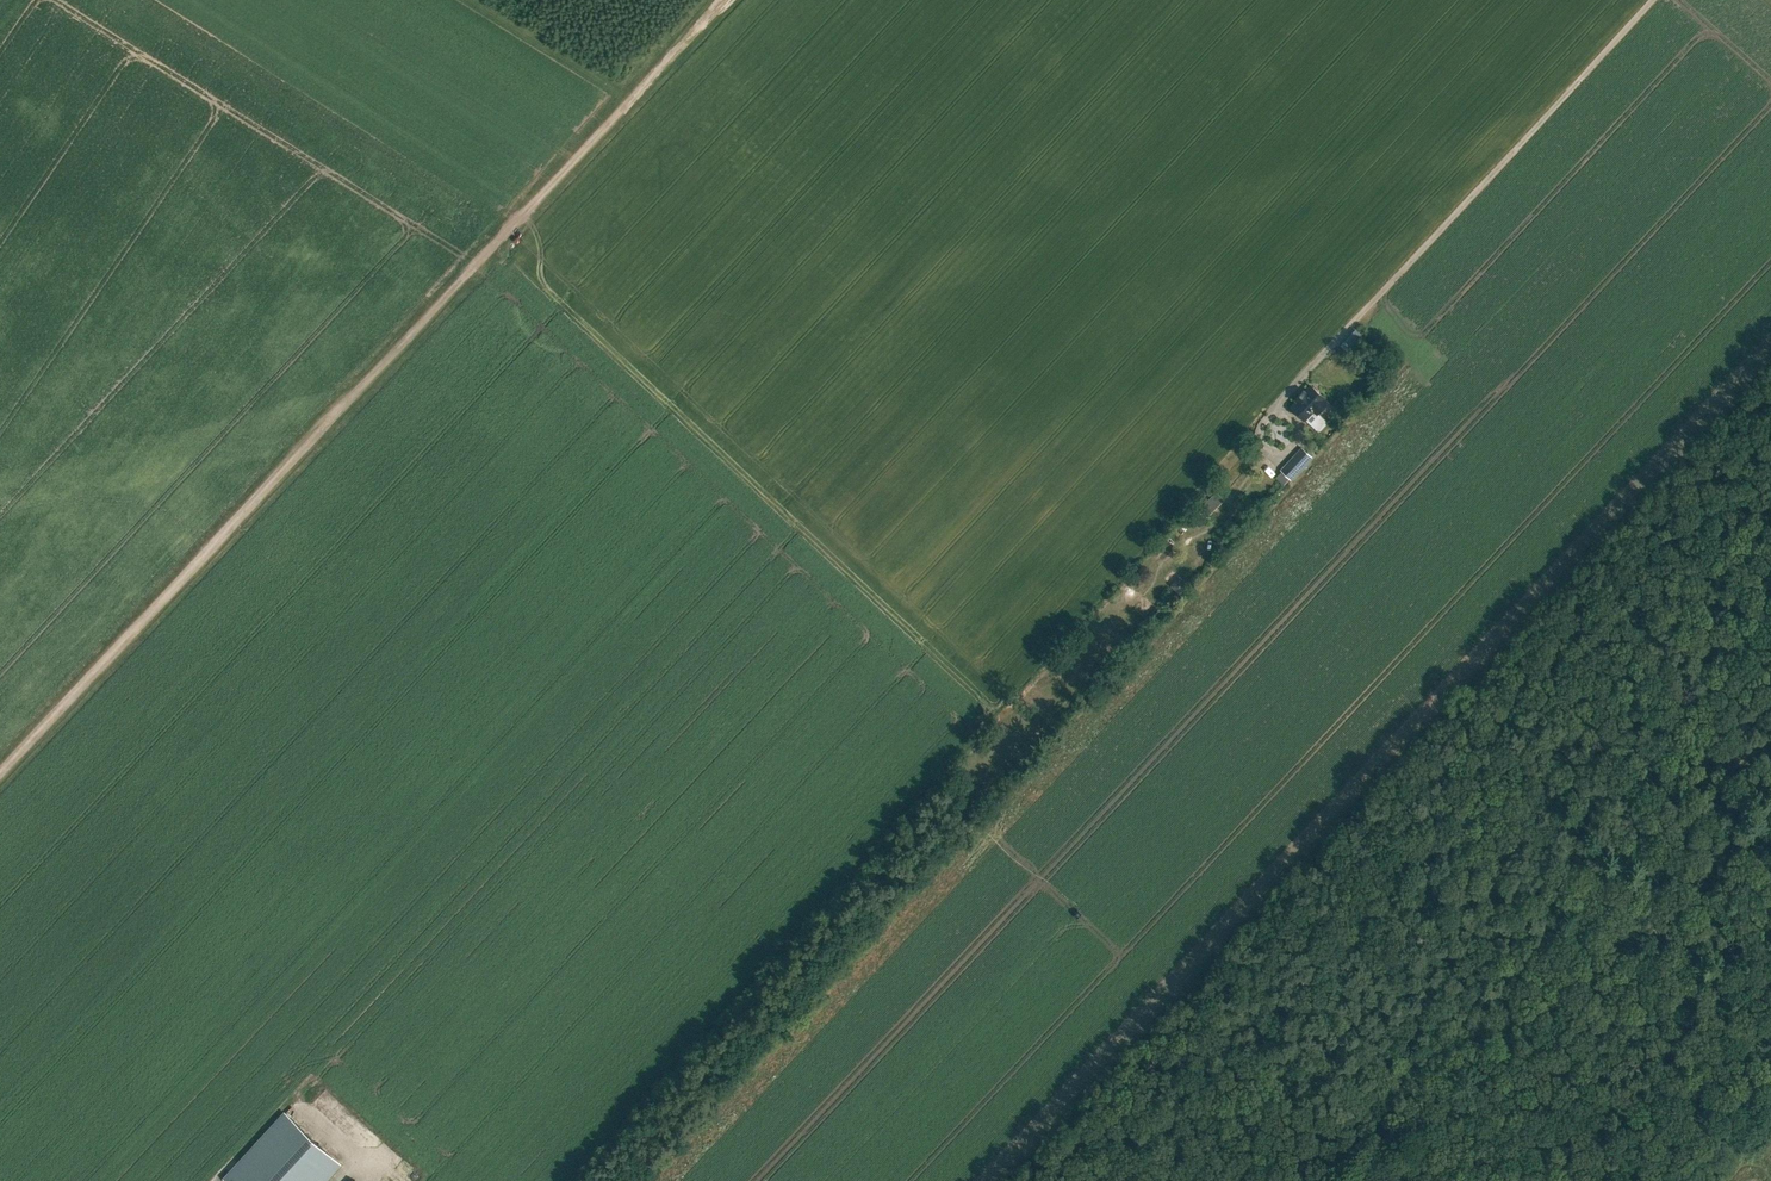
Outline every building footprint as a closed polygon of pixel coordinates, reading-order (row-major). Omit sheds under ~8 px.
[(1318,412),(1327,403),(1322,399),(1324,397),(1312,386),(1305,393),(1302,391),(1295,398),(1298,400),(1291,408),(1304,419),(1319,432),(1328,422),(1318,412)] [(1290,479),(1311,456),(1303,448),(1281,471),(1290,479)] [(1215,489),(1197,506),(1205,514),(1223,497),(1215,489)] [(227,1180),(322,1180),(339,1162),(286,1113),(225,1179),(227,1180)]
